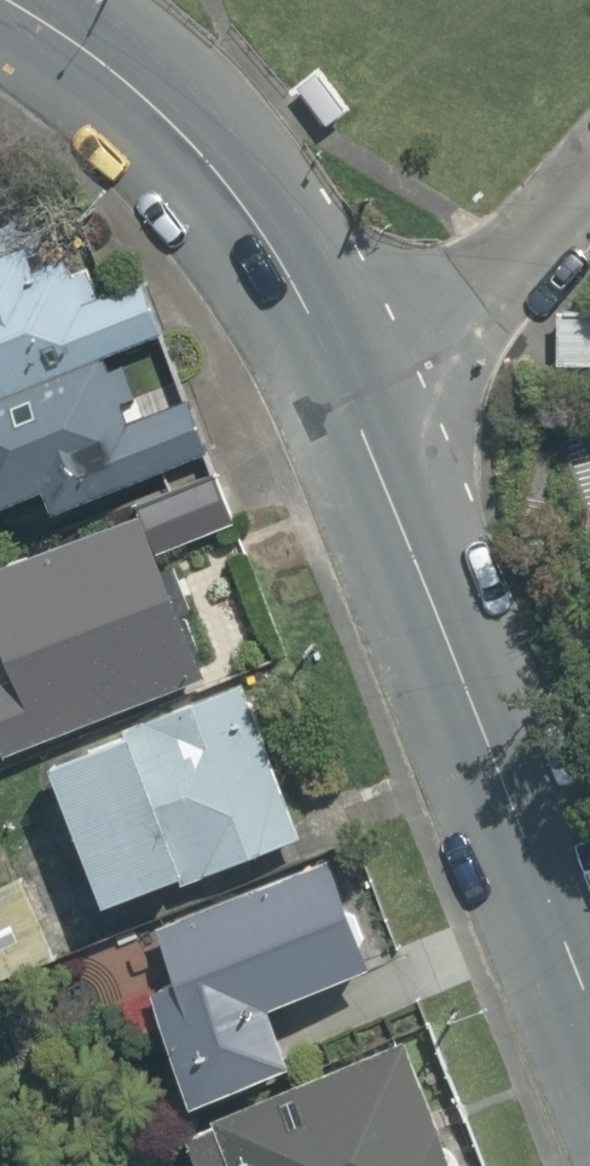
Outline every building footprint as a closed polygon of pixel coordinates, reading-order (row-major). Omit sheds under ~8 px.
[(97,272),(17,252),(0,260),(0,395),(140,334),(155,327),(134,277),(105,290),(97,272)] [(210,444),(187,389),(168,398),(140,334),(0,395),(0,506),(42,488),(53,512),(210,444)] [(182,586),(168,549),(230,524),(210,473),(0,555),(0,615),(14,652),(182,586)] [(14,652),(26,682),(0,692),(0,732),(6,747),(213,666),(182,586),(14,652)] [(189,879),(300,836),(240,681),(50,755),(106,898),(185,868),(189,879)] [(154,992),(201,1099),(292,1059),(267,1002),(372,956),(327,853),(156,928),(180,981),(154,992)] [(0,879),(0,971),(67,944),(35,865),(0,879)] [(190,1132),(205,1165),(225,1165),(235,1162),(237,1165),(459,1165),(404,1032),(218,1110),(222,1119),(190,1132)]
